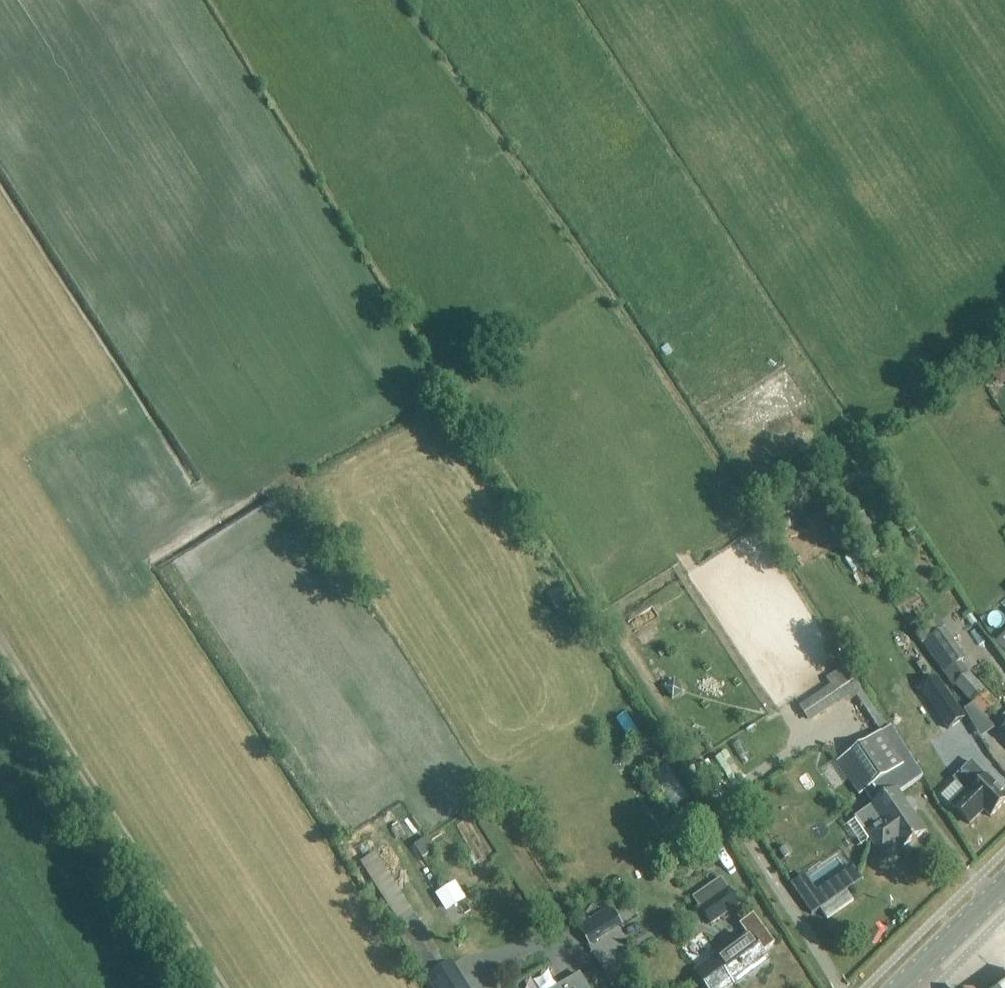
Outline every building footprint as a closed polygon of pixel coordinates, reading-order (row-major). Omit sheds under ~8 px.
[(1004,685),(1004,680),(957,623),(941,636),(991,696),(1004,685)] [(809,722),(861,689),(847,666),(826,679),(830,686),(799,706),(809,722)] [(985,690),(969,674),(955,686),(971,703),(972,703),(985,690)] [(937,678),(921,690),(948,729),(965,718),(937,678)] [(674,681),(664,687),(671,697),(681,691),(674,681)] [(985,690),(972,703),(988,719),(1001,707),(985,690)] [(919,775),(948,759),(938,740),(933,743),(926,730),(901,742),(919,775)] [(836,762),(859,796),(904,767),(881,732),(836,762)] [(967,797),(952,811),(967,827),(982,813),(989,820),(1004,804),(1004,801),(985,780),(985,781),(970,765),(952,782),(967,797)] [(903,804),(895,793),(854,821),(880,859),(896,848),(899,851),(924,834),(903,804)] [(415,845),(414,846),(422,858),(434,850),(426,838),(415,845)] [(845,939),(880,922),(872,905),(884,899),(876,881),(828,903),(845,939)] [(711,926),(739,907),(728,891),(700,911),(711,926)] [(747,935),(718,957),(717,956),(695,972),(707,987),(727,987),(733,984),(734,986),(769,960),(763,952),(775,943),(754,915),(740,925),(747,935)] [(453,963),(428,978),(434,987),(468,987),(453,963)] [(580,974),(556,987),(588,987),(580,974)]
